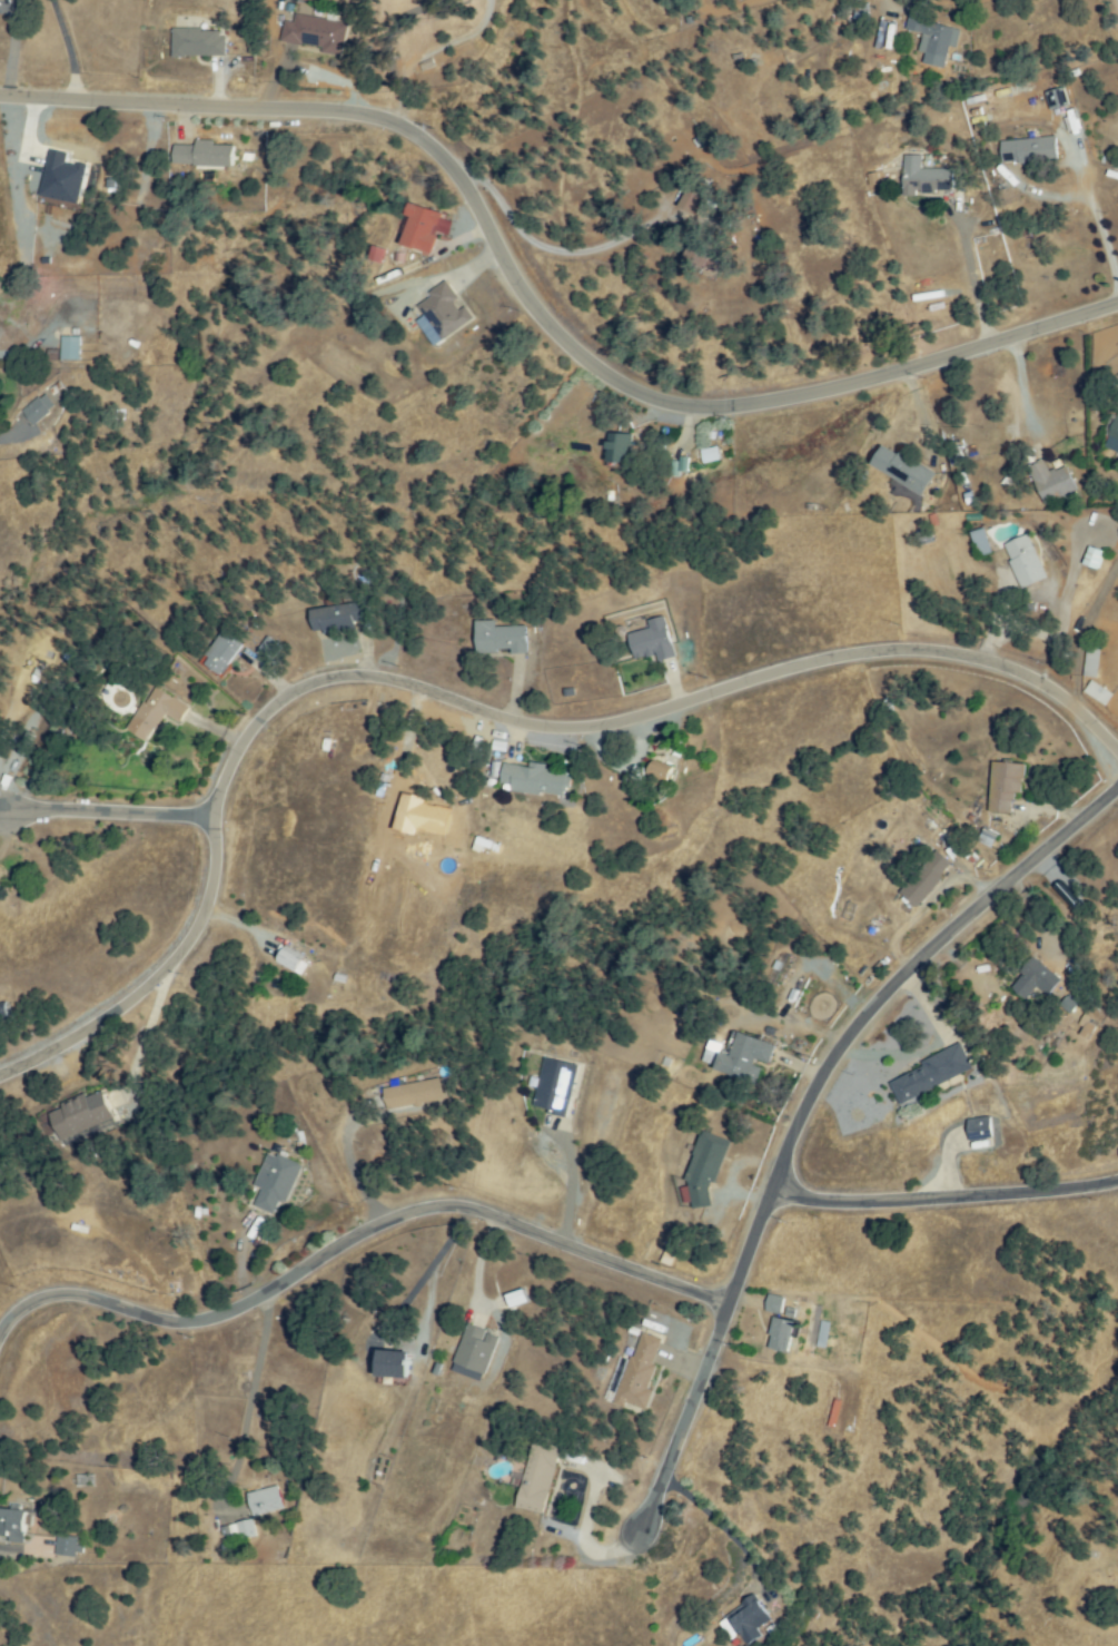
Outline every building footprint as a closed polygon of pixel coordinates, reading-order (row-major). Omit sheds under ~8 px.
[(931,37),(909,26),(914,13),(956,32),(944,58),(926,49),(931,37)] [(296,24),(298,16),(346,27),(340,52),(284,39),(287,22),(296,24)] [(175,32),(221,32),(221,55),(175,56),(175,32)] [(1052,109),(1048,93),(1065,89),(1069,105),(1052,109)] [(1056,138),(1057,158),(1006,164),(1003,144),(1056,138)] [(178,142),(231,148),(230,168),(176,162),(178,142)] [(45,148),(36,197),(79,204),(85,164),(63,161),(64,152),(45,148)] [(949,170),(951,189),(908,193),(906,157),(919,156),(920,173),(949,170)] [(404,245),(413,208),(438,214),(429,252),(404,245)] [(445,284),(456,297),(452,302),(468,319),(447,338),(419,307),(445,284)] [(63,338),(78,338),(79,358),(65,359),(63,338)] [(24,411),(40,397),(51,410),(37,423),(24,411)] [(1107,444),(1117,421),(1117,449),(1107,444)] [(611,464),(612,436),(631,437),(631,465),(611,464)] [(923,492),(874,465),(884,447),(933,474),(923,492)] [(699,450),(700,463),(716,461),(715,448),(699,450)] [(1048,474),(1065,467),(1075,493),(1047,504),(1032,467),(1043,463),(1048,474)] [(985,531),(990,556),(980,559),(973,533),(985,531)] [(1026,536),(1043,579),(1025,587),(1007,545),(1026,536)] [(1104,554),(1098,569),(1086,564),(1091,549),(1104,554)] [(316,632),(314,610),(367,604),(368,620),(354,621),(355,629),(316,632)] [(650,621),(665,619),(670,656),(635,660),(632,634),(651,632),(650,621)] [(479,628),(525,629),(524,652),(478,650),(479,628)] [(204,664),(222,633),(241,644),(222,676),(204,664)] [(281,649),(271,660),(259,650),(270,638),(281,649)] [(1082,677),(1096,677),(1097,648),(1083,647),(1082,677)] [(1103,705),(1111,694),(1090,680),(1082,692),(1103,705)] [(146,740),(129,727),(158,688),(188,710),(179,722),(166,712),(146,740)] [(495,777),(497,762),(481,760),(479,775),(495,777)] [(666,786),(649,780),(654,762),(671,768),(666,786)] [(1019,795),(1011,794),(1009,812),(991,811),(996,762),(1022,766),(1019,795)] [(506,765),(567,776),(564,797),(503,786),(506,765)] [(994,835),(980,828),(974,840),(988,847),(994,835)] [(473,836),(489,841),(487,849),(478,846),(477,851),(468,849),(473,836)] [(950,864),(918,906),(903,895),(934,852),(950,864)] [(301,972),(278,964),(284,948),(307,956),(301,972)] [(1027,998),(1012,988),(1031,960),(1059,979),(1049,994),(1036,985),(1027,998)] [(11,1018),(0,1022),(0,1005),(7,1003),(11,1018)] [(761,1072),(754,1084),(722,1067),(740,1033),(773,1051),(766,1063),(756,1057),(751,1066),(761,1072)] [(970,1067),(904,1105),(892,1083),(958,1046),(970,1067)] [(546,1059),(576,1067),(565,1115),(535,1107),(546,1059)] [(438,1081),(442,1100),(388,1108),(386,1090),(438,1081)] [(111,1118),(60,1140),(49,1113),(99,1092),(111,1118)] [(989,1118),(992,1136),(973,1140),(970,1122),(989,1118)] [(705,1208),(682,1199),(704,1134),(728,1143),(705,1208)] [(269,1182),(263,1177),(277,1154),(300,1169),(271,1214),(255,1203),(269,1182)] [(521,1302),(518,1289),(500,1294),(503,1307),(521,1302)] [(768,1310),(771,1297),(784,1300),(782,1313),(768,1310)] [(789,1353),(766,1344),(778,1317),(800,1325),(789,1353)] [(824,1348),(827,1322),(817,1321),(814,1347),(824,1348)] [(467,1327),(485,1331),(483,1338),(495,1341),(484,1378),(455,1370),(467,1327)] [(627,1361),(635,1362),(641,1335),(660,1339),(645,1408),(619,1402),(627,1361)] [(382,1381),(380,1354),(409,1354),(409,1380),(382,1381)] [(517,1507),(533,1443),(560,1450),(544,1514),(517,1507)] [(280,1509),(251,1512),(248,1494),(278,1490),(280,1509)] [(20,1541),(0,1533),(0,1523),(8,1505),(31,1516),(20,1541)] [(239,1538),(237,1524),(251,1521),(254,1537),(239,1538)] [(60,1537),(78,1539),(76,1555),(58,1553),(60,1537)] [(740,1630),(735,1635),(724,1624),(752,1597),(773,1619),(751,1642),(740,1630)]
